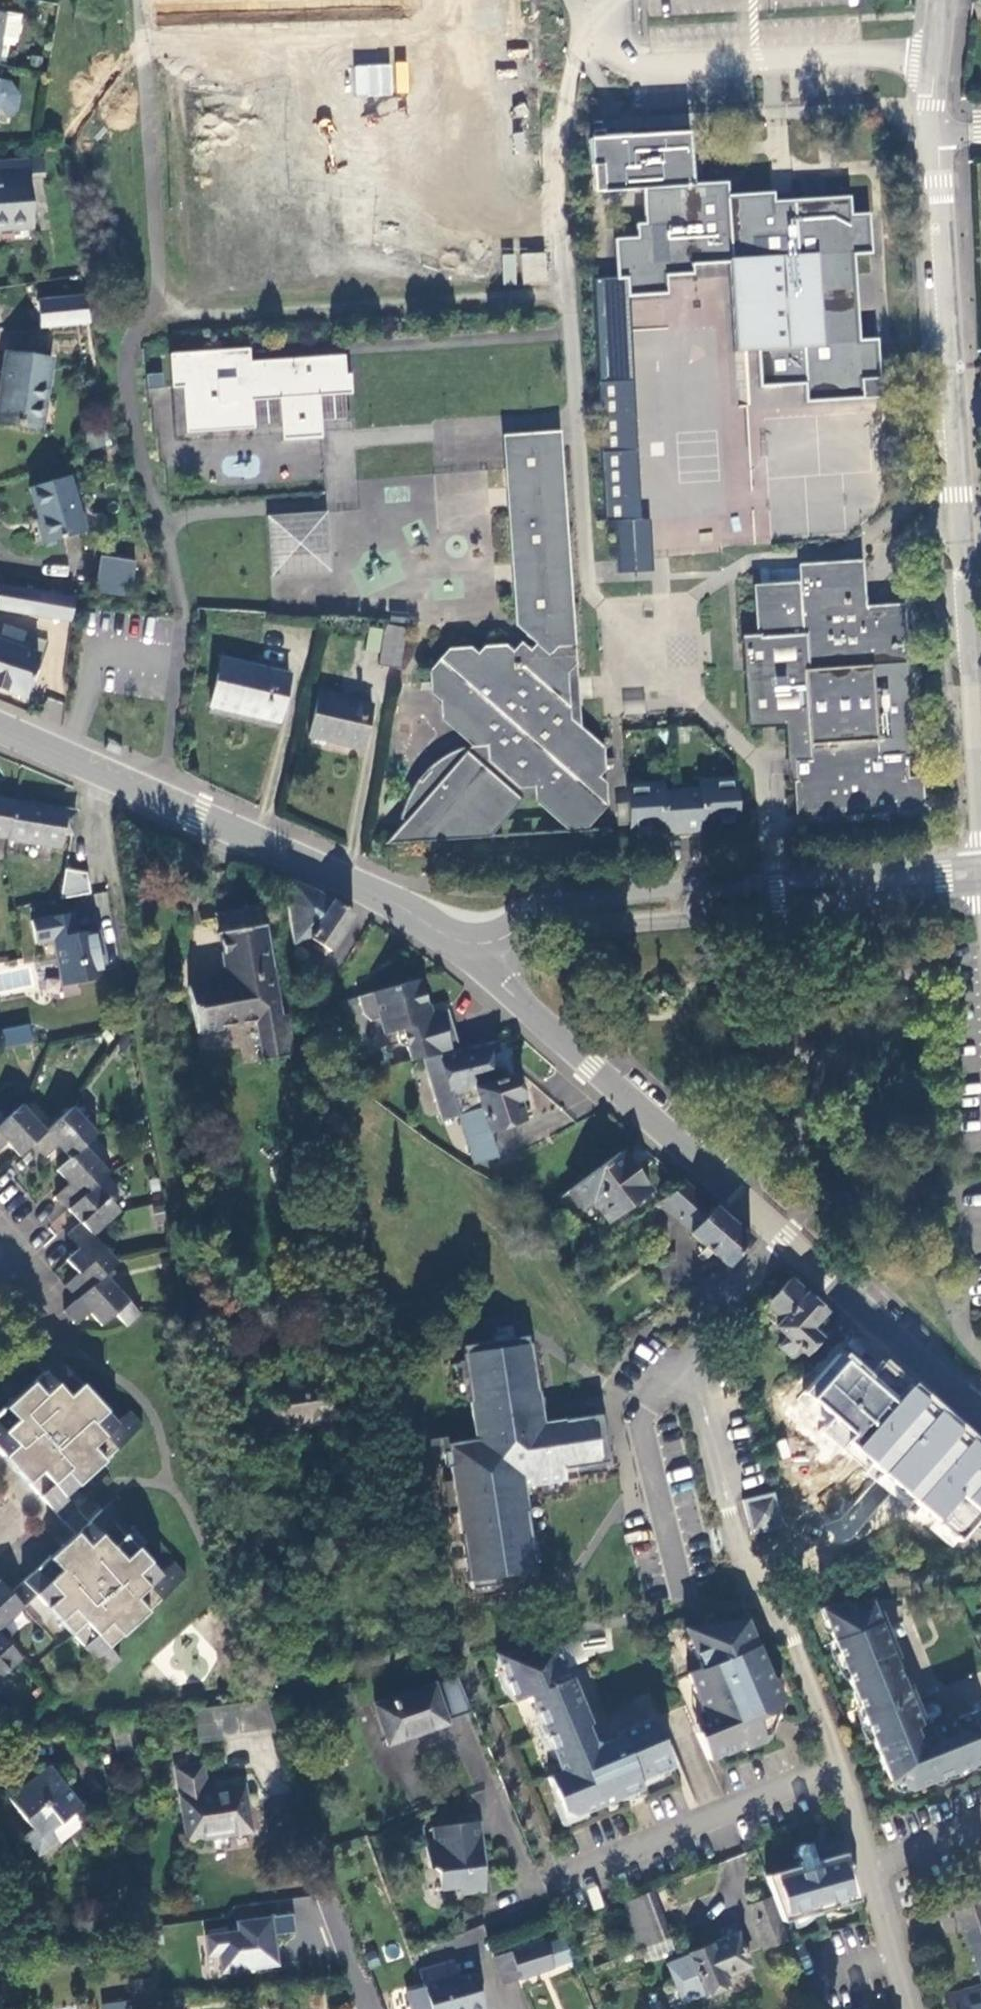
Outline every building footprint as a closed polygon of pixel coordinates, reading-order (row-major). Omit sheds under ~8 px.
[(402,64),(355,63),(354,95),(401,96),(402,64)] [(645,189),(645,190),(647,224),(640,225),(641,239),(618,240),(620,278),(629,277),(631,295),(668,292),(667,274),(694,272),(694,265),(725,263),(724,258),(733,257),(733,261),(732,261),(732,262),(739,352),(762,351),(764,386),(809,383),(811,401),(865,397),(864,379),(881,378),(879,341),(862,342),(856,253),(872,251),(870,214),(852,215),(850,198),(775,203),(774,193),(728,197),(727,184),(692,187),(689,132),(644,135),(643,134),(593,137),(593,138),(590,138),(592,166),(602,165),(603,180),(604,192),(645,189)] [(28,176),(44,174),(42,156),(26,158),(28,176)] [(34,224),(28,176),(26,158),(0,161),(0,228),(34,224)] [(546,251),(521,252),(522,284),(547,283),(546,251)] [(502,283),(518,283),(518,254),(503,254),(502,283)] [(38,296),(40,327),(90,325),(88,294),(38,296)] [(248,348),(169,354),(175,437),(279,429),(280,440),(321,437),(320,426),(353,424),(349,375),(345,375),(344,355),(249,363),(248,348)] [(55,361),(9,353),(0,409),(0,420),(38,427),(44,396),(48,397),(55,361)] [(164,370),(146,374),(148,388),(166,385),(164,370)] [(601,380),(608,520),(644,519),(636,378),(601,380)] [(729,432),(724,482),(749,484),(754,434),(729,432)] [(561,433),(504,437),(507,474),(518,473),(516,451),(547,449),(555,448),(557,474),(564,473),(561,433)] [(408,826),(387,849),(492,841),(523,802),(541,801),(569,826),(572,826),(573,840),(585,839),(584,826),(590,826),(606,808),(606,792),(595,782),(604,772),(603,755),(574,730),(572,704),(578,704),(576,683),(571,684),(571,679),(579,668),(579,646),(576,627),(569,627),(566,593),(574,592),(570,550),(563,551),(560,516),(568,515),(564,473),(557,474),(555,448),(547,449),(516,451),(518,473),(507,474),(519,628),(540,646),(540,649),(532,657),(523,650),(513,658),(505,651),(488,652),(480,659),(472,653),(452,654),(436,673),(436,678),(424,679),(425,690),(437,689),(437,695),(447,702),(447,719),(476,745),(469,753),(464,749),(454,754),(440,764),(429,773),(432,776),(424,783),(422,780),(418,786),(411,799),(409,804),(407,813),(404,822),(408,826)] [(31,484),(49,539),(87,527),(69,471),(31,484)] [(737,502),(737,543),(767,543),(767,503),(737,502)] [(328,510),(266,514),(271,579),(333,575),(328,510)] [(568,515),(560,516),(563,551),(570,550),(568,515)] [(701,551),(715,550),(713,531),(699,533),(701,551)] [(139,555),(104,550),(101,573),(136,577),(139,555)] [(757,590),(761,641),(746,642),(753,729),(789,726),(792,766),(797,766),(801,818),(923,808),(921,781),(907,782),(905,755),(880,757),(873,667),(906,665),(901,609),(863,612),(860,566),(801,570),(803,587),(757,590)] [(0,585),(0,607),(39,612),(42,591),(0,585)] [(569,627),(576,627),(574,592),(566,593),(569,627)] [(370,626),(366,647),(379,649),(382,628),(370,626)] [(400,672),(407,631),(386,627),(379,668),(400,672)] [(48,703),(52,691),(28,683),(39,653),(0,640),(0,687),(48,703)] [(279,722),(290,676),(222,660),(212,706),(279,722)] [(365,748),(374,707),(321,694),(312,736),(365,748)] [(664,789),(629,791),(633,832),(668,830),(668,834),(705,832),(705,828),(740,826),(736,783),(701,785),(701,790),(664,792),(664,789)] [(15,801),(0,798),(0,834),(9,835),(15,801)] [(77,810),(15,801),(9,835),(8,838),(60,846),(63,830),(74,832),(77,810)] [(91,873),(70,870),(65,899),(95,893),(91,873)] [(292,943),(310,936),(331,950),(355,914),(319,890),(290,878),(287,900),(292,943)] [(212,986),(188,991),(196,1034),(257,1022),(265,1061),(292,1055),(285,1015),(279,1016),(259,908),(216,917),(225,969),(212,986)] [(77,933),(73,912),(33,921),(37,942),(54,939),(64,986),(98,978),(104,970),(99,948),(105,947),(101,928),(77,933)] [(425,979),(361,995),(363,1000),(426,984),(425,979)] [(426,984),(363,1000),(365,1012),(373,1020),(382,1018),(385,1032),(397,1030),(400,1043),(407,1041),(411,1061),(459,1051),(450,1010),(432,1013),(426,984)] [(29,1024),(1,1028),(4,1045),(32,1040),(29,1024)] [(496,1045),(486,1047),(489,1056),(499,1053),(496,1045)] [(425,1061),(437,1100),(453,1096),(453,1095),(476,1088),(506,1078),(499,1053),(489,1056),(486,1047),(425,1061)] [(522,1097),(515,1075),(506,1078),(476,1088),(482,1108),(459,1114),(474,1161),(496,1155),(488,1129),(523,1118),(517,1099),(522,1097)] [(453,1095),(453,1096),(459,1114),(482,1108),(476,1088),(453,1095)] [(459,1114),(453,1096),(437,1100),(442,1119),(459,1114)] [(46,1134),(21,1106),(0,1126),(0,1151),(7,1145),(20,1158),(33,1147),(47,1135),(46,1134)] [(73,1112),(47,1135),(33,1147),(45,1159),(58,1147),(70,1159),(77,1154),(83,1147),(96,1136),(73,1112)] [(107,1174),(83,1147),(77,1154),(70,1159),(57,1172),(70,1186),(56,1198),(68,1211),(95,1186),(107,1174)] [(649,1189),(620,1150),(568,1188),(581,1206),(594,1198),(608,1218),(649,1189)] [(695,1228),(712,1208),(684,1183),(662,1199),(695,1228)] [(119,1214),(95,1186),(68,1211),(81,1225),(68,1238),(79,1250),(93,1238),(119,1214)] [(730,1265),(752,1239),(730,1221),(714,1206),(712,1208),(695,1228),(691,1233),(730,1265)] [(79,1276),(65,1288),(77,1300),(103,1275),(116,1264),(93,1238),(79,1250),(66,1262),(79,1276)] [(103,1275),(77,1300),(63,1312),(76,1325),(89,1313),(101,1326),(114,1314),(125,1328),(139,1315),(103,1275)] [(811,1328),(826,1312),(810,1297),(793,1279),(767,1304),(783,1320),(777,1326),(789,1338),(780,1347),(793,1360),(802,1350),(805,1354),(820,1338),(811,1328)] [(608,1474),(599,1416),(542,1425),(537,1394),(534,1395),(526,1339),(461,1349),(462,1356),(459,1357),(472,1443),(444,1447),(445,1455),(440,1455),(442,1470),(447,1469),(465,1587),(467,1586),(469,1594),(536,1582),(523,1490),(564,1483),(564,1482),(576,1480),(576,1478),(608,1474)] [(630,1343),(628,1339),(617,1346),(619,1350),(630,1343)] [(10,1593),(23,1606),(35,1595),(92,1656),(106,1672),(120,1659),(108,1647),(162,1595),(185,1575),(173,1562),(161,1574),(77,1484),(78,1483),(85,1477),(107,1457),(111,1454),(131,1435),(140,1427),(129,1413),(117,1423),(115,1425),(44,1348),(31,1360),(43,1374),(0,1413),(0,1454),(73,1534),(10,1593)] [(803,1393),(831,1420),(824,1431),(907,1509),(953,1548),(976,1523),(980,1527),(980,1443),(918,1385),(915,1388),(885,1363),(874,1375),(851,1355),(845,1359),(839,1353),(803,1393)] [(343,1422),(337,1377),(251,1391),(257,1435),(343,1422)] [(839,1544),(892,1499),(878,1482),(824,1527),(839,1544)] [(783,1527),(774,1493),(744,1502),(753,1535),(783,1527)] [(23,1606),(10,1593),(9,1594),(0,1584),(0,1628),(23,1606)] [(873,1602),(825,1609),(891,1778),(910,1786),(980,1758),(980,1717),(978,1709),(954,1718),(950,1725),(943,1728),(942,1723),(928,1728),(930,1735),(924,1738),(922,1742),(915,1738),(917,1734),(915,1727),(921,1724),(913,1705),(909,1707),(906,1701),(910,1696),(891,1648),(884,1645),(882,1640),(889,1637),(887,1632),(879,1635),(877,1628),(881,1623),(873,1602)] [(711,1726),(707,1728),(717,1755),(720,1754),(745,1744),(768,1735),(781,1702),(748,1619),(687,1628),(703,1667),(689,1673),(711,1726)] [(18,1658),(0,1637),(0,1675),(18,1658)] [(555,1645),(499,1653),(501,1663),(516,1699),(530,1693),(562,1770),(548,1776),(562,1809),(574,1814),(625,1792),(623,1786),(631,1783),(634,1789),(641,1785),(638,1778),(673,1763),(653,1716),(618,1731),(619,1735),(601,1742),(591,1739),(582,1717),(585,1716),(564,1665),(560,1667),(556,1657),(560,1655),(555,1645)] [(467,1709),(456,1677),(432,1686),(431,1683),(373,1704),(387,1741),(444,1721),(443,1718),(467,1709)] [(264,1697),(260,1699),(220,1705),(225,1734),(270,1726),(264,1697)] [(707,1728),(698,1732),(709,1759),(717,1755),(707,1728)] [(210,1789),(206,1760),(177,1764),(187,1838),(250,1830),(244,1784),(210,1789)] [(50,1767),(7,1796),(30,1829),(20,1836),(34,1855),(53,1842),(47,1832),(80,1810),(50,1767)] [(631,1783),(623,1786),(625,1792),(634,1789),(631,1783)] [(480,1822),(434,1828),(436,1846),(427,1847),(430,1868),(434,1868),(440,1872),(442,1890),(463,1887),(464,1894),(487,1891),(482,1859),(485,1859),(480,1822)] [(795,1866),(762,1875),(769,1894),(771,1899),(776,1914),(778,1920),(855,1898),(842,1852),(812,1861),(813,1866),(808,1868),(808,1866),(801,1868),(801,1870),(796,1871),(795,1866)] [(665,1923),(652,1889),(624,1900),(636,1931),(637,1934),(665,1923)] [(959,1900),(980,1978),(980,1894),(959,1900)] [(776,1914),(771,1899),(749,1907),(754,1922),(776,1914)] [(754,1922),(757,1933),(780,1925),(778,1920),(776,1914),(754,1922)] [(294,1916),(236,1916),(235,1933),(205,1932),(205,1973),(278,1974),(279,1933),(294,1934),(294,1916)] [(637,1934),(636,1931),(625,1935),(632,1951),(641,1948),(670,1937),(665,1923),(637,1934)] [(706,1993),(707,1995),(728,1987),(724,1976),(750,1966),(737,1934),(740,1933),(736,1925),(722,1930),(726,1940),(691,1953),(691,1954),(669,1963),(683,2002),(706,1993)] [(763,1949),(786,1941),(780,1925),(757,1933),(763,1949)] [(544,1945),(543,1940),(495,1957),(506,1984),(553,1966),(572,1959),(564,1937),(544,1945)] [(670,1937),(641,1948),(647,1963),(676,1952),(670,1937)] [(473,1971),(457,1975),(452,1958),(419,1967),(424,1984),(409,1988),(415,2008),(481,2008),(484,2008),(473,1971)] [(159,2002),(152,1977),(133,1981),(138,2005),(159,2002)] [(947,1994),(951,2008),(980,2008),(980,1983),(947,1994)] [(101,2003),(102,2008),(131,2008),(130,2001),(101,2003)]
